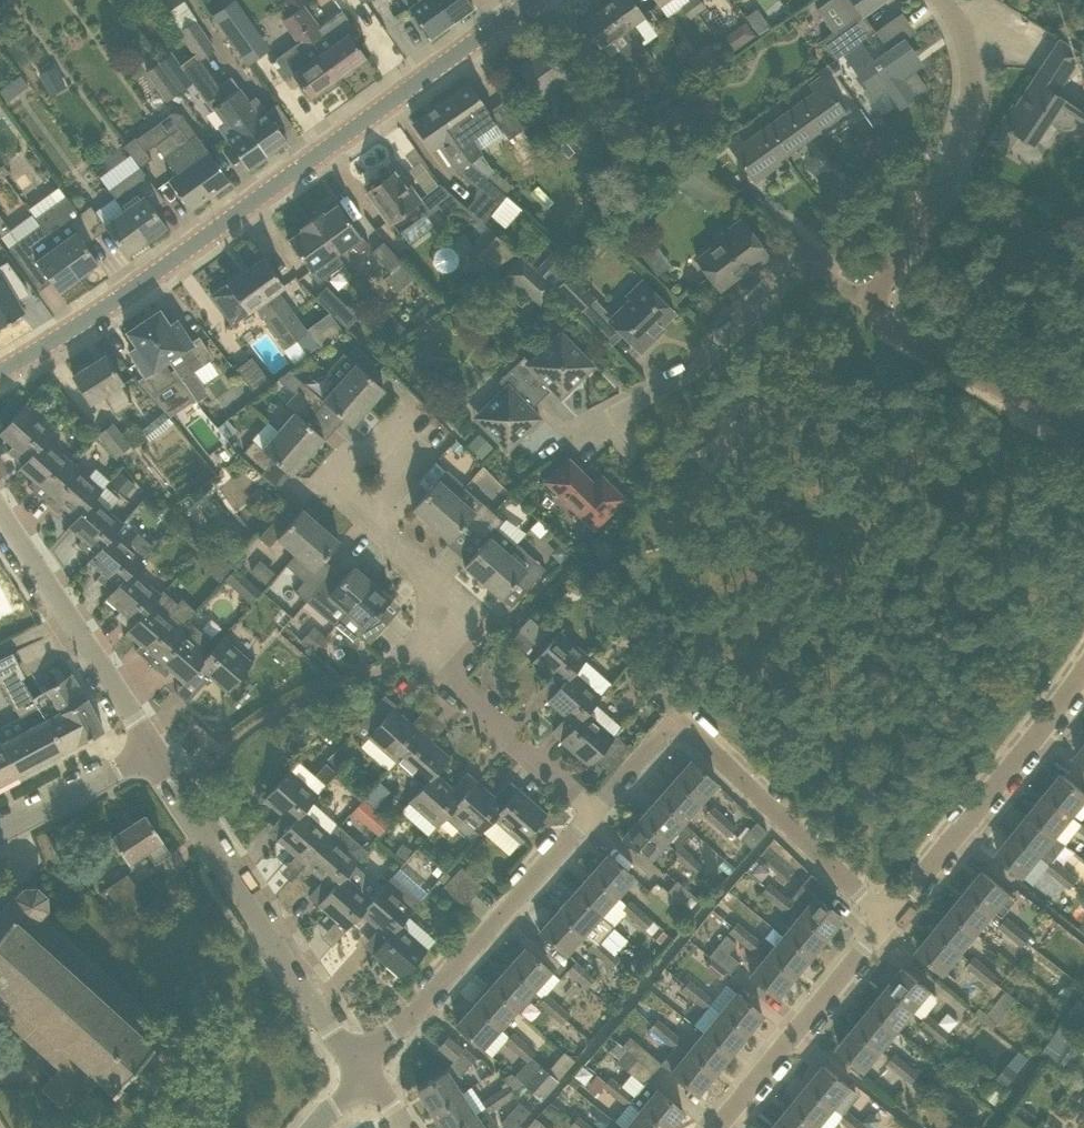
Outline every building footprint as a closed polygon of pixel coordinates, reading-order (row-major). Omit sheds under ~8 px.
[(430,36),(451,21),(436,0),(404,0),(430,36)] [(473,6),(474,5),(470,0),(436,0),(451,21),(473,6)] [(645,39),(634,23),(645,16),(634,0),(611,0),(604,5),(646,64),(654,58),(642,41),(645,39)] [(690,0),(687,0),(681,4),(690,17),(698,12),(690,0)] [(698,12),(706,7),(701,0),(690,0),(698,12)] [(881,0),(828,0),(816,8),(833,31),(823,39),(837,60),(845,54),(862,41),(876,32),(875,31),(863,13),(881,0)] [(1023,9),(1029,0),(1010,0),(1010,1),(1023,9)] [(169,11),(181,30),(179,31),(199,60),(215,49),(183,1),(169,11)] [(604,5),(582,21),(612,65),(627,54),(638,70),(646,64),(604,5)] [(302,7),(293,13),(339,77),(343,74),(344,77),(354,70),(352,67),(366,57),(349,34),(356,28),(343,10),(319,27),(303,6),(302,7)] [(242,8),(220,24),(249,64),(271,48),(242,8)] [(757,8),(746,16),(759,34),(771,26),(757,8)] [(282,21),(294,36),(298,42),(276,58),(289,77),(294,73),(311,97),(325,87),(327,89),(332,85),(331,83),(339,77),(293,13),(282,21)] [(756,34),(745,20),(736,27),(747,41),(756,34)] [(916,55),(905,40),(902,42),(888,21),(875,31),(876,32),(888,48),(874,58),(862,41),(845,54),(867,86),(865,87),(873,99),(887,89),(900,107),(915,96),(914,96),(926,87),(907,61),(916,55)] [(33,38),(28,32),(27,30),(17,38),(18,40),(23,46),(33,38)] [(724,60),(711,43),(690,58),(702,75),(724,60)] [(577,118),(590,107),(569,78),(570,77),(547,46),(519,67),(539,95),(553,84),(556,88),(556,89),(577,118)] [(159,62),(179,90),(192,81),(171,52),(159,62)] [(179,90),(159,62),(147,71),(167,99),(179,90)] [(54,95),(70,87),(60,67),(45,75),(54,95)] [(207,70),(194,80),(205,93),(213,106),(226,124),(220,128),(248,168),(268,154),(218,84),(217,85),(207,70)] [(834,72),(823,80),(820,76),(808,84),(813,91),(801,100),(818,124),(827,117),(833,125),(859,107),(834,72)] [(20,74),(8,82),(16,94),(28,86),(20,74)] [(261,115),(232,76),(218,84),(268,154),(287,140),(266,111),(261,115)] [(1069,99),(1070,97),(1062,92),(1038,76),(1019,106),(1015,104),(1003,122),(1021,134),(1036,144),(1052,120),(1067,130),(1075,129),(1078,124),(1083,127),(1083,108),(1069,99)] [(669,93),(672,98),(683,91),(674,78),(663,86),(669,93)] [(489,111),(470,83),(437,105),(457,133),(452,137),(470,162),(483,154),(464,128),(489,111)] [(673,106),(687,128),(710,113),(695,91),(673,106)] [(818,124),(801,100),(767,125),(788,154),(820,131),(816,125),(818,124)] [(474,198),(505,226),(519,211),(504,197),(507,194),(470,162),(452,137),(457,133),(437,105),(413,122),(433,149),(439,145),(456,171),(477,187),(474,198)] [(210,195),(229,181),(230,180),(182,114),(173,111),(158,122),(168,135),(210,195)] [(727,143),(755,181),(770,171),(764,163),(775,155),(779,160),(788,154),(767,125),(744,141),(739,134),(727,143)] [(190,209),(191,208),(210,195),(168,135),(156,144),(177,174),(169,179),(190,209)] [(142,166),(153,158),(137,137),(126,146),(142,166)] [(4,163),(0,166),(0,168),(5,175),(10,171),(4,163)] [(118,200),(125,210),(124,210),(146,241),(167,226),(154,208),(165,200),(149,178),(141,166),(110,189),(118,200)] [(465,209),(467,207),(440,182),(438,184),(427,192),(419,199),(410,186),(406,189),(394,172),(382,181),(379,177),(368,184),(371,188),(368,191),(390,221),(392,219),(409,242),(434,224),(428,215),(440,206),(446,215),(455,209),(465,209)] [(316,215),(311,218),(337,254),(337,253),(350,244),(360,252),(370,245),(362,235),(361,236),(338,203),(318,217),(316,215)] [(108,228),(127,255),(146,241),(124,210),(105,224),(92,206),(80,214),(96,236),(108,228)] [(482,234),(481,235),(474,243),(471,247),(469,249),(484,263),(487,261),(504,240),(484,222),(467,207),(465,209),(462,212),(482,234)] [(47,273),(59,291),(78,277),(56,246),(57,246),(33,213),(11,230),(2,236),(18,259),(17,259),(34,282),(47,273)] [(78,277),(98,262),(85,244),(96,236),(80,214),(59,229),(66,239),(57,246),(56,246),(78,277)] [(0,215),(0,238),(2,236),(11,230),(0,215)] [(337,254),(311,218),(306,222),(308,224),(288,239),(312,271),(311,272),(318,282),(345,263),(337,253),(337,254)] [(697,258),(720,289),(745,270),(767,253),(741,220),(719,237),(721,240),(697,258)] [(391,272),(403,261),(384,240),(372,251),(391,272)] [(549,280),(574,252),(561,241),(536,269),(549,280)] [(656,243),(641,254),(657,275),(672,265),(656,243)] [(555,286),(556,285),(554,284),(549,280),(536,269),(521,256),(505,274),(541,305),(556,287),(555,286)] [(309,331),(294,311),(278,290),(285,285),(264,257),(246,270),(297,339),(296,339),(308,355),(319,347),(308,332),(309,331)] [(28,289),(7,261),(0,265),(0,325),(24,312),(15,296),(28,289)] [(233,324),(249,311),(256,306),(286,347),(296,339),(297,339),(246,270),(212,295),(233,324)] [(555,286),(556,287),(581,312),(596,298),(569,270),(556,285),(555,286)] [(609,319),(641,351),(657,336),(665,328),(662,325),(675,312),(645,283),(609,319)] [(456,298),(450,290),(443,289),(436,294),(445,306),(456,298)] [(358,316),(345,303),(333,314),(347,327),(358,316)] [(420,323),(433,312),(426,304),(413,315),(420,323)] [(191,342),(177,319),(170,324),(160,309),(143,321),(169,359),(183,381),(183,380),(186,384),(198,375),(194,370),(212,358),(199,338),(191,342)] [(381,330),(395,344),(408,330),(394,316),(381,330)] [(137,346),(130,351),(146,375),(150,372),(161,389),(177,379),(166,361),(169,359),(143,321),(127,331),(137,346)] [(512,368),(542,398),(551,388),(561,398),(594,365),(567,337),(562,332),(550,343),(531,362),(525,355),(512,368)] [(328,371),(340,380),(339,381),(369,406),(385,388),(368,373),(377,363),(356,344),(347,354),(344,352),(328,371)] [(123,382),(105,355),(74,375),(91,402),(104,394),(116,413),(133,401),(121,383),(123,382)] [(257,395),(272,383),(252,358),(237,370),(257,395)] [(532,408),(542,398),(512,368),(499,380),(506,386),(487,405),(474,416),(480,422),(507,450),(541,417),(532,408)] [(280,379),(295,393),(316,412),(325,402),(352,425),(369,406),(339,381),(322,400),(292,370),(280,379)] [(186,384),(201,407),(202,406),(201,404),(212,396),(198,375),(186,384)] [(278,430),(307,455),(324,437),(307,422),(316,412),(295,393),(286,404),(294,411),(278,430)] [(25,406),(29,401),(28,400),(0,433),(0,434),(3,431),(16,443),(8,451),(23,464),(46,438),(52,431),(25,406)] [(174,411),(154,423),(159,432),(145,440),(177,494),(211,474),(174,411)] [(237,429),(228,418),(218,426),(228,438),(237,429)] [(244,451),(266,469),(275,459),(291,474),(307,455),(278,430),(268,421),(252,439),(254,440),(244,451)] [(113,422),(98,435),(117,456),(131,444),(113,422)] [(493,446),(479,433),(467,444),(481,458),(493,446)] [(75,463),(46,438),(23,464),(17,471),(18,471),(23,465),(36,477),(29,485),(43,498),(75,463)] [(459,454),(465,447),(457,439),(451,446),(459,454)] [(569,459),(561,467),(547,481),(594,528),(608,515),(605,512),(620,496),(623,499),(624,498),(602,476),(594,484),(569,459)] [(436,461),(418,482),(428,491),(413,508),(432,524),(457,495),(440,479),(441,477),(447,470),(436,461)] [(103,488),(75,463),(43,498),(59,512),(66,503),(79,515),(95,497),(103,488)] [(126,494),(136,483),(120,470),(111,481),(126,494)] [(465,486),(457,495),(432,524),(450,540),(465,523),(475,533),(494,511),(465,486)] [(258,508),(272,519),(283,504),(269,493),(258,508)] [(92,557),(115,530),(124,521),(95,497),(79,515),(66,530),(67,530),(72,524),(85,536),(77,544),(92,557)] [(288,525),(278,516),(259,537),(270,546),(278,537),(297,553),(321,524),(303,508),(288,525)] [(494,511),(475,533),(485,542),(465,565),(483,581),(516,544),(498,527),(504,520),(494,511)] [(296,590),(307,599),(312,593),(330,573),(329,573),(319,564),(340,541),(321,524),(297,553),(286,565),(304,580),(301,584),(296,590)] [(138,532),(130,542),(115,530),(92,557),(86,564),(87,564),(92,558),(105,570),(98,578),(112,591),(133,567),(143,556),(144,557),(154,546),(138,532)] [(189,542),(199,550),(201,547),(202,548),(207,541),(197,532),(189,542)] [(560,562),(570,552),(561,542),(551,552),(560,562)] [(516,581),(527,590),(545,570),(516,544),(483,581),(502,597),(516,581)] [(243,564),(243,557),(238,553),(231,561),(239,568),(243,564)] [(251,569),(267,582),(276,570),(260,558),(251,569)] [(337,623),(373,581),(354,565),(345,576),(334,567),(329,573),(330,573),(312,593),(307,599),(336,625),(337,623)] [(225,578),(234,587),(245,575),(235,566),(225,578)] [(164,589),(161,592),(133,567),(112,591),(113,591),(104,601),(104,602),(110,596),(123,607),(115,616),(130,628),(164,590),(164,589)] [(358,635),(369,644),(388,623),(377,614),(392,598),(373,581),(337,623),(355,639),(358,635)] [(14,610),(0,584),(0,618),(14,610)] [(182,626),(167,614),(178,602),(164,590),(130,628),(124,635),(125,636),(130,630),(143,641),(136,649),(150,662),(182,626)] [(189,619),(182,627),(182,626),(150,662),(166,676),(173,667),(186,679),(181,685),(181,686),(194,672),(193,671),(218,644),(189,619)] [(315,625),(301,640),(312,650),(326,635),(315,625)] [(589,654),(561,631),(564,627),(563,627),(532,662),(532,663),(536,659),(550,670),(549,671),(549,672),(552,669),(565,680),(565,681),(584,660),(585,660),(589,654)] [(521,629),(512,639),(526,651),(535,641),(521,629)] [(637,652),(647,642),(637,633),(631,638),(627,642),(637,652)] [(225,636),(218,644),(193,671),(194,672),(208,684),(213,679),(227,691),(254,661),(228,638),(225,636)] [(0,658),(0,678),(15,669),(20,667),(13,652),(0,658)] [(565,709),(578,721),(579,721),(594,704),(612,684),(585,660),(584,660),(565,681),(565,680),(545,703),(546,704),(550,699),(563,710),(562,712),(565,709)] [(651,696),(659,686),(638,668),(630,678),(651,696)] [(71,673),(32,696),(15,669),(0,678),(0,683),(28,728),(29,730),(43,721),(62,751),(77,744),(104,730),(87,697),(71,673)] [(388,770),(396,762),(437,715),(436,715),(419,734),(406,723),(409,720),(408,719),(406,721),(393,710),(398,704),(397,704),(394,707),(383,698),(386,694),(385,694),(355,730),(361,736),(366,740),(361,746),(388,770)] [(622,727),(594,704),(579,721),(578,721),(558,743),(559,744),(565,738),(578,749),(575,752),(575,753),(577,751),(590,763),(586,768),(596,758),(607,768),(605,771),(606,771),(631,743),(619,732),(622,727)] [(437,715),(396,762),(423,786),(448,758),(448,757),(434,746),(436,744),(435,744),(433,747),(420,735),(437,715)] [(28,728),(2,742),(18,774),(62,751),(43,721),(29,730),(28,728)] [(18,774),(2,742),(0,743),(0,784),(18,774)] [(339,746),(328,758),(337,767),(348,756),(339,746)] [(410,801),(410,802),(436,826),(437,826),(445,816),(460,800),(460,799),(447,788),(449,785),(449,784),(447,786),(434,774),(453,753),(452,752),(448,757),(448,758),(423,786),(410,801)] [(295,820),(313,800),(325,783),(316,775),(299,762),(301,759),(300,758),(262,801),(262,802),(267,797),(280,808),(278,810),(279,811),(282,808),(295,819),(295,820)] [(700,802),(700,801),(717,782),(692,760),(675,779),(700,802)] [(351,786),(337,774),(328,785),(342,797),(351,786)] [(1063,774),(1047,794),(1073,815),(1083,802),(1083,792),(1063,774)] [(460,800),(445,816),(472,840),(482,829),(502,807),(501,807),(489,796),(491,793),(490,792),(489,794),(476,782),(480,777),(479,777),(460,799),(460,800)] [(683,821),(700,802),(675,779),(658,798),(683,821)] [(380,781),(365,798),(375,807),(390,790),(380,781)] [(521,785),(501,807),(502,807),(482,829),(511,854),(550,810),(549,809),(544,814),(531,803),(533,801),(532,800),(530,803),(517,791),(522,786),(521,785)] [(1030,814),(1057,835),(1067,842),(1078,828),(1078,829),(1083,823),(1073,815),(1047,794),(1030,814)] [(658,798),(640,818),(676,849),(672,853),(676,857),(682,863),(692,852),(681,843),(693,829),(683,821),(658,798)] [(303,867),(308,862),(307,861),(339,824),(313,800),(295,820),(295,819),(275,842),(276,842),(280,837),(293,849),(292,851),(295,848),(308,860),(302,866),(303,867)] [(717,826),(726,815),(714,805),(705,815),(717,826)] [(391,821),(381,812),(371,823),(381,832),(391,821)] [(155,863),(156,863),(170,853),(162,840),(163,839),(146,814),(112,837),(129,863),(147,850),(155,863)] [(1014,834),(1040,855),(1057,835),(1030,814),(1014,834)] [(726,815),(717,826),(728,836),(732,831),(737,826),(726,815)] [(672,853),(676,849),(640,818),(623,837),(664,872),(676,857),(672,853)] [(741,839),(751,847),(752,848),(767,831),(757,821),(745,834),(741,839)] [(336,885),(345,875),(360,858),(367,850),(339,824),(307,861),(308,862),(321,873),(319,875),(320,876),(322,873),(335,884),(336,885)] [(1014,834),(998,854),(1024,876),(1040,855),(1014,834)] [(406,859),(412,848),(402,842),(395,853),(406,859)] [(777,842),(764,856),(779,870),(792,855),(777,842)] [(703,862),(692,852),(682,863),(694,873),(698,868),(703,862)] [(634,876),(609,853),(592,873),(617,895),(634,876)] [(1047,868),(1059,878),(1067,868),(1055,858),(1047,868)] [(461,866),(452,876),(474,895),(483,885),(461,866)] [(420,898),(427,890),(401,867),(394,875),(420,898)] [(1079,878),(1067,868),(1059,878),(1071,888),(1079,878)] [(443,886),(465,905),(474,895),(452,876),(446,871),(440,879),(445,884),(443,886)] [(1010,892),(984,871),(968,891),(994,913),(1010,892)] [(121,911),(143,896),(127,873),(105,889),(121,911)] [(613,926),(614,925),(625,912),(621,909),(626,903),(617,895),(592,873),(574,892),(613,926)] [(372,899),(345,875),(336,885),(335,884),(316,907),(321,902),(334,914),(332,916),(333,916),(336,913),(349,925),(343,931),(344,932),(363,911),(362,910),(372,899)] [(387,881),(387,882),(372,899),(362,910),(363,911),(376,922),(374,924),(375,924),(378,921),(390,933),(391,933),(407,914),(420,900),(393,875),(387,881)] [(704,902),(677,879),(667,890),(694,913),(704,902)] [(774,902),(782,892),(771,883),(763,893),(774,902)] [(842,916),(802,884),(790,899),(794,901),(790,907),(800,915),(826,936),(842,916)] [(24,887),(0,913),(0,1012),(61,1067),(42,1088),(68,1111),(100,1076),(113,1088),(122,1079),(123,1080),(125,1081),(126,1082),(128,1082),(130,1082),(132,1083),(136,1082),(139,1081),(141,1081),(143,1080),(145,1078),(146,1076),(148,1074),(149,1072),(150,1069),(151,1066),(151,1064),(150,1063),(150,1060),(149,1059),(149,1057),(147,1054),(145,1052),(153,1043),(135,1027),(149,1013),(40,914),(46,907),(46,894),(36,886),(24,887)] [(978,933),(978,932),(994,913),(968,891),(951,911),(978,933)] [(613,926),(574,892),(557,911),(583,934),(592,942),(588,947),(600,957),(609,947),(601,939),(613,926)] [(790,899),(782,892),(774,902),(786,911),(790,907),(794,901),(790,899)] [(621,909),(625,912),(633,919),(642,909),(630,899),(626,903),(621,909)] [(654,920),(642,909),(633,919),(645,930),(654,920)] [(566,953),(583,934),(557,911),(540,931),(566,953)] [(961,952),(978,933),(951,911),(935,931),(961,952)] [(436,939),(407,914),(391,933),(390,933),(370,955),(371,956),(377,950),(390,961),(387,964),(388,965),(389,963),(402,975),(398,980),(399,980),(436,939)] [(800,915),(784,934),(783,935),(809,956),(826,936),(800,915)] [(1011,936),(1020,925),(1008,916),(999,926),(1011,936)] [(742,942),(750,931),(738,921),(729,932),(742,942)] [(1031,935),(1020,925),(1011,936),(1023,946),(1031,935)] [(668,934),(659,927),(652,935),(661,943),(668,934)] [(750,931),(742,942),(754,952),(763,941),(750,931)] [(935,931),(919,951),(945,973),(961,952),(935,931)] [(710,954),(731,971),(739,961),(729,952),(737,942),(727,934),(710,954)] [(783,935),(767,955),(793,976),(809,956),(783,935)] [(534,989),(551,969),(526,947),(508,967),(534,989)] [(621,958),(609,947),(600,957),(612,967),(621,958)] [(751,975),(777,996),(793,976),(767,955),(751,975)] [(967,965),(979,975),(988,965),(976,955),(967,965)] [(576,960),(575,961),(567,971),(587,987),(596,977),(576,960)] [(991,985),(995,981),(1000,975),(988,965),(979,975),(991,985)] [(491,986),(516,1009),(534,989),(508,967),(491,986)] [(937,995),(905,968),(888,988),(915,1010),(914,1010),(924,1018),(920,1023),(932,1033),(941,1023),(928,1013),(938,1000),(937,995)] [(682,990),(694,999),(702,990),(690,980),(682,990)] [(499,1028),(516,1009),(491,986),(474,1005),(499,1028)] [(899,1029),(914,1010),(915,1010),(888,988),(872,1008),(898,1029),(899,1029)] [(705,1009),(694,1024),(704,1032),(730,1053),(746,1033),(718,1010),(710,1003),(714,999),(702,990),(694,999),(705,1009)] [(734,990),(718,1010),(746,1033),(763,1013),(734,990)] [(1017,999),(1006,990),(987,1013),(980,1007),(976,1013),(994,1028),(1017,999)] [(551,1013),(559,1003),(548,993),(543,997),(539,1002),(551,1013)] [(1083,1011),(1083,1012),(1083,1000),(1080,998),(1076,1003),(1042,1053),(1054,1061),(1068,1040),(1065,1038),(1083,1011)] [(559,1003),(551,1013),(562,1023),(571,1014),(559,1003)] [(474,1005),(457,1024),(482,1048),(482,1047),(499,1028),(474,1005)] [(882,1049),(898,1029),(872,1008),(856,1028),(882,1049)] [(661,1037),(669,1027),(658,1018),(655,1022),(653,1024),(650,1028),(661,1037)] [(528,1021),(519,1031),(548,1057),(558,1047),(528,1021)] [(953,1034),(941,1023),(932,1033),(945,1043),(953,1034)] [(644,1083),(647,1080),(654,1071),(661,1063),(697,1093),(714,1073),(688,1052),(676,1043),(681,1037),(669,1027),(661,1037),(673,1047),(662,1062),(630,1036),(623,1045),(623,1046),(626,1048),(619,1057),(617,1060),(644,1083)] [(856,1028),(839,1048),(866,1069),(882,1049),(856,1028)] [(517,1052),(525,1042),(513,1032),(505,1042),(517,1052)] [(704,1032),(688,1052),(714,1073),(730,1053),(704,1032)] [(448,1036),(440,1045),(455,1059),(463,1050),(462,1049),(448,1036)] [(525,1042),(517,1052),(528,1062),(536,1053),(525,1042)] [(419,1090),(433,1111),(461,1093),(454,1082),(477,1056),(465,1046),(462,1049),(463,1050),(455,1059),(444,1071),(445,1072),(419,1090)] [(896,1052),(892,1057),(888,1063),(900,1072),(908,1062),(896,1052)] [(920,1072),(908,1062),(900,1072),(912,1082),(920,1072)] [(1007,1084),(1018,1072),(1009,1064),(998,1077),(1007,1084)] [(541,1065),(525,1083),(524,1084),(540,1099),(557,1079),(541,1065)] [(835,1107),(851,1087),(825,1065),(809,1085),(835,1107)] [(524,1084),(525,1083),(524,1083),(512,1072),(503,1077),(508,1083),(515,1094),(524,1084)] [(615,1096),(623,1086),(611,1076),(607,1081),(603,1086),(615,1096)] [(644,1083),(634,1095),(630,1100),(665,1127),(669,1127),(683,1110),(658,1089),(647,1080),(644,1083)] [(508,1083),(495,1092),(503,1104),(515,1095),(515,1094),(508,1083)] [(474,1110),(483,1104),(471,1085),(462,1091),(474,1110)] [(819,1127),(835,1107),(809,1085),(793,1105),(819,1127)] [(996,1104),(1004,1094),(993,1085),(985,1095),(996,1104)] [(615,1120),(624,1127),(665,1127),(630,1100),(634,1095),(623,1086),(615,1096),(627,1106),(615,1120)] [(503,1104),(495,1092),(482,1101),(486,1107),(490,1113),(503,1104)] [(461,1093),(433,1111),(444,1127),(455,1127),(475,1114),(461,1093)] [(503,1123),(508,1127),(515,1127),(530,1112),(520,1102),(501,1121),(503,1123)] [(819,1127),(793,1105),(776,1125),(780,1127),(818,1127),(819,1127)] [(552,1126),(560,1116),(548,1106),(540,1117),(552,1126)] [(486,1107),(475,1114),(455,1127),(494,1127),(498,1125),(490,1113),(486,1107)] [(846,1115),(842,1120),(851,1127),(855,1127),(862,1120),(849,1109),(846,1115)] [(575,1127),(588,1127),(591,1125),(578,1115),(574,1120),(571,1125),(575,1127)] [(527,1127),(549,1127),(536,1117),(527,1127)] [(862,1120),(855,1127),(871,1127),(862,1120)]
